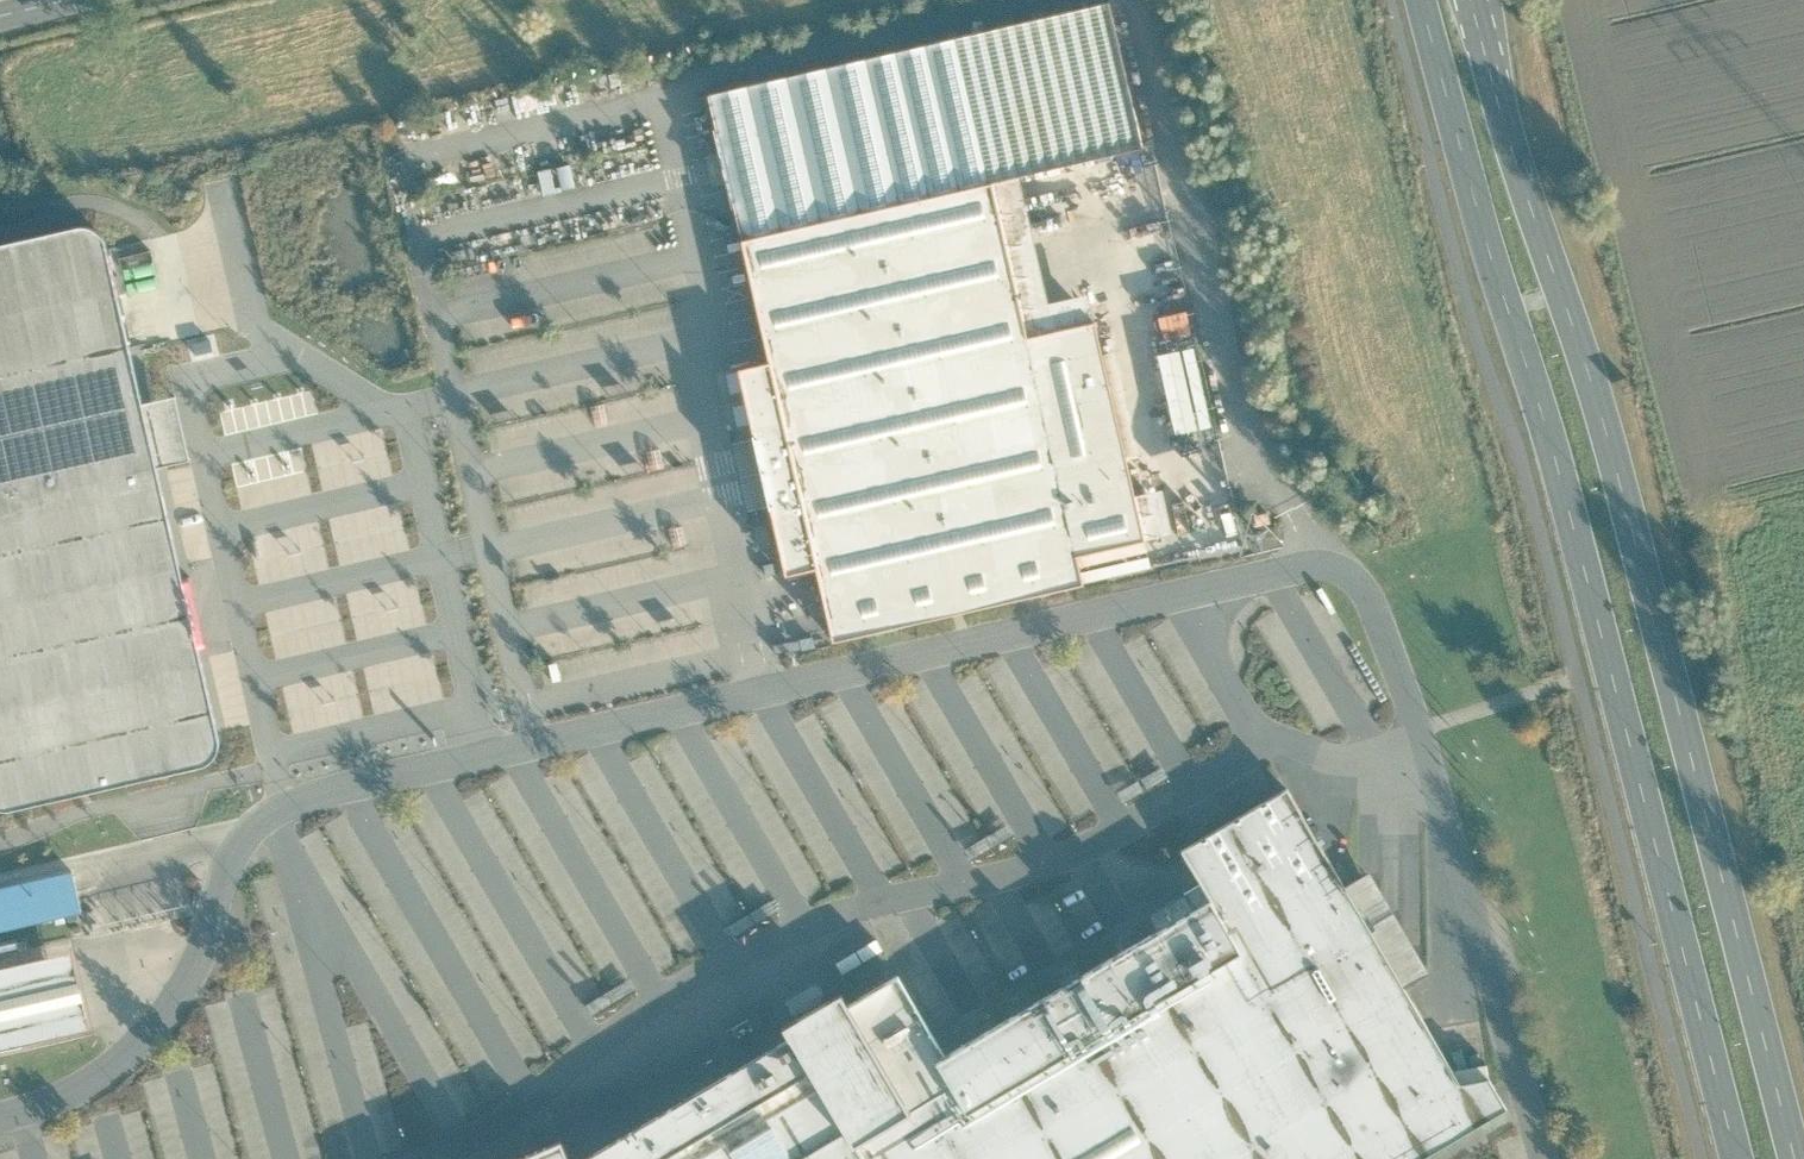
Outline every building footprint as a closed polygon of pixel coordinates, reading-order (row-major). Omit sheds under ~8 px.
[(709,88),(753,282),(771,361),(739,368),(761,462),(786,574),(817,567),(833,636),(952,609),(958,608),(964,606),(1087,578),(1085,572),(1152,557),(1093,295),(1052,304),(1025,184),(1143,157),(1107,0),(1098,0),(709,88)] [(0,250),(0,803),(227,750),(195,612),(105,226),(0,250)] [(776,592),(777,613),(805,611),(804,590),(776,592)] [(1507,1101),(1490,1072),(1468,1078),(1321,831),(1292,782),(1196,838),(1183,845),(1185,848),(1202,875),(1150,905),(1156,914),(1161,922),(949,1048),(922,1006),(898,969),(852,995),(846,984),(814,1002),(783,1020),(794,1037),(723,1078),(671,1109),(641,1123),(577,1158),(567,1139),(521,1158),(1411,1158),(1507,1101)] [(0,877),(0,922),(82,902),(77,882),(72,860),(0,877)] [(10,952),(13,962),(57,952),(55,942),(10,952)] [(71,949),(0,966),(0,1050),(90,1031),(84,1006),(76,972),(71,949)]
